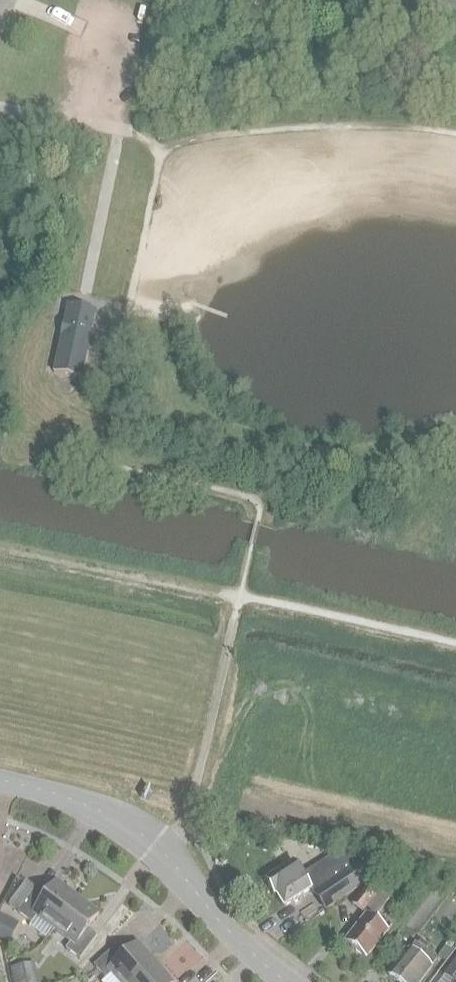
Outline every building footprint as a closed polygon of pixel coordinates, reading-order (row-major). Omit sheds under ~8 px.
[(54,373),(82,379),(96,311),(69,305),(54,373)] [(371,881),(353,854),(340,862),(336,855),(304,876),(295,863),(266,881),(276,896),(277,895),(285,907),(312,890),(315,894),(316,894),(326,910),(371,881)] [(387,878),(397,885),(406,873),(396,865),(387,878)] [(55,930),(78,898),(57,882),(46,897),(36,889),(18,913),(32,924),(37,917),(55,930)] [(391,899),(370,883),(353,905),(367,916),(346,943),(367,959),(388,932),(374,921),(391,899)] [(81,960),(99,936),(89,928),(100,914),(78,898),(55,930),(72,943),(67,949),(81,960)] [(9,943),(19,924),(0,914),(0,939),(9,943)] [(416,943),(410,951),(409,950),(389,976),(397,981),(422,981),(432,968),(438,959),(416,943)] [(156,964),(139,944),(125,956),(117,946),(94,966),(106,979),(112,974),(119,981),(136,981),(156,964)] [(446,976),(453,981),(455,981),(455,963),(446,976)] [(15,981),(39,981),(35,964),(12,969),(15,981)] [(156,964),(136,981),(172,981),(156,964)]
